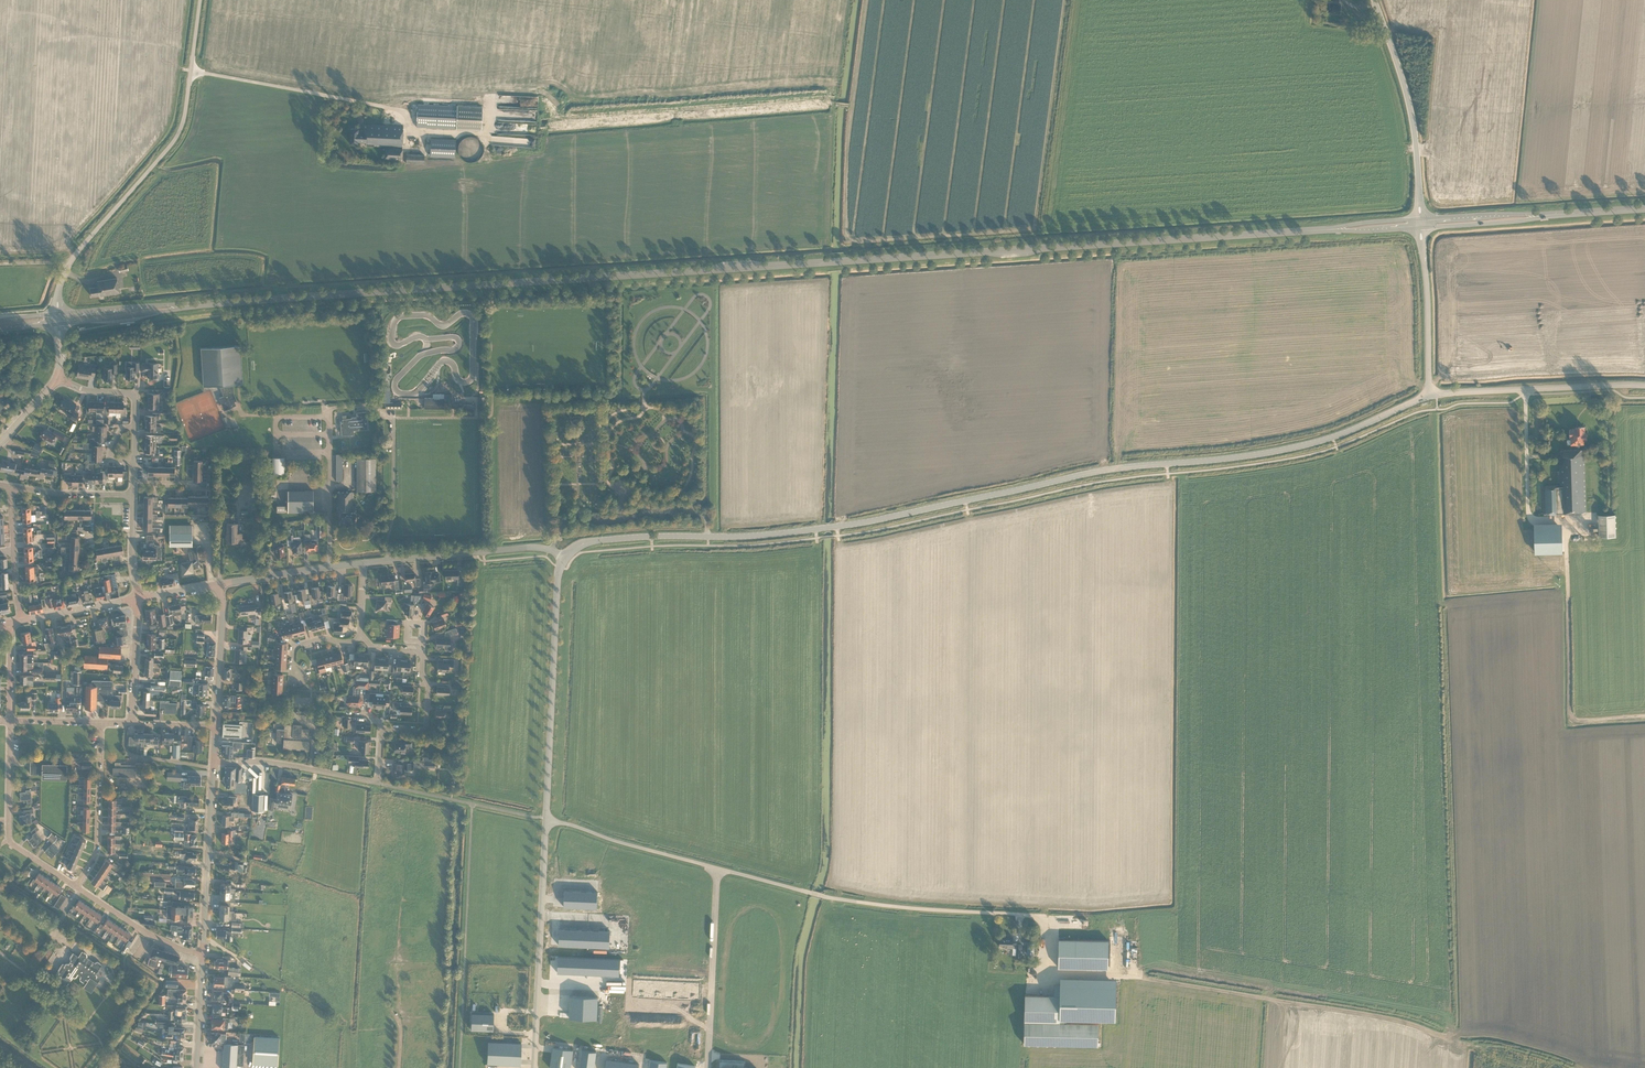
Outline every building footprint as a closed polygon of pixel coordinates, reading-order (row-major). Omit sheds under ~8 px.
[(1327,3),(1330,4),(1328,12),(1339,14),(1341,5),(1337,5),(1338,0),(1328,0),(1327,3)] [(482,106),(418,104),(417,126),(481,129),(482,106)] [(402,160),(403,126),(363,124),(363,130),(358,130),(359,128),(350,128),(350,143),(358,143),(358,142),(366,142),(366,145),(385,146),(384,159),(402,160)] [(475,161),(477,160),(479,159),(481,157),(482,155),(483,153),(484,151),(484,149),(484,147),(483,144),(482,142),(481,141),(479,139),(477,138),(475,137),(473,136),(471,136),(469,136),(466,137),(465,137),(464,138),(462,139),(461,140),(460,142),(459,144),(458,147),(458,149),(458,151),(459,153),(460,155),(461,157),(462,159),(464,160),(466,161),(469,162),(471,162),(473,162),(475,161)] [(431,138),(430,156),(455,157),(456,139),(431,138)] [(424,163),(424,154),(406,153),(406,163),(424,163)] [(100,297),(120,294),(117,278),(97,281),(98,286),(90,288),(91,296),(99,295),(100,297)] [(240,344),(201,347),(203,385),(219,384),(221,388),(224,395),(219,397),(224,410),(236,405),(235,401),(237,400),(234,392),(233,383),(243,383),(240,344)] [(139,370),(139,362),(134,362),(133,366),(126,365),(126,373),(125,373),(125,376),(126,377),(125,378),(135,379),(135,370),(139,370)] [(158,376),(158,371),(161,371),(161,367),(158,367),(158,362),(148,362),(148,363),(142,363),(142,370),(148,370),(148,376),(158,376)] [(117,373),(117,363),(111,363),(111,367),(104,367),(104,374),(103,375),(102,377),(104,379),(104,380),(113,380),(113,373),(117,373)] [(94,376),(96,366),(90,365),(90,368),(78,366),(77,376),(90,378),(90,375),(94,376)] [(148,400),(159,400),(159,396),(163,396),(163,389),(155,389),(155,393),(148,393),(148,400)] [(433,393),(433,397),(444,397),(444,403),(451,403),(451,393),(433,393)] [(433,397),(424,397),(424,404),(444,404),(444,408),(451,408),(451,403),(444,403),(444,397),(433,397)] [(75,419),(79,412),(74,410),(77,404),(64,398),(59,407),(69,412),(67,416),(75,419)] [(91,411),(96,411),(97,401),(90,400),(89,405),(86,405),(86,413),(91,413),(91,411)] [(159,404),(159,400),(148,400),(148,407),(154,407),(154,410),(161,410),(162,404),(159,404)] [(104,401),(97,401),(96,411),(101,411),(101,413),(106,414),(106,406),(104,406),(104,401)] [(109,411),(116,411),(117,401),(109,401),(109,406),(106,406),(106,414),(109,414),(109,411)] [(117,401),(116,411),(121,412),(121,414),(126,414),(126,406),(123,406),(124,401),(117,401)] [(342,434),(354,433),(354,429),(368,428),(366,411),(357,412),(357,416),(351,416),(351,417),(347,418),(342,418),(343,422),(341,422),(341,423),(342,434)] [(145,415),(145,422),(156,422),(156,418),(159,419),(159,412),(152,412),(152,415),(145,415)] [(96,433),(107,433),(107,426),(102,426),(102,423),(94,422),(94,425),(93,425),(93,430),(96,430),(96,433)] [(156,422),(145,422),(145,429),(152,429),(152,432),(161,432),(161,426),(156,426),(156,422)] [(1580,449),(1579,445),(1581,445),(1581,444),(1584,444),(1584,439),(1586,439),(1586,433),(1584,433),(1584,426),(1575,426),(1575,429),(1569,429),(1569,439),(1571,439),(1571,444),(1576,444),(1576,445),(1578,445),(1578,449),(1560,450),(1560,458),(1559,458),(1560,484),(1561,513),(1586,512),(1584,456),(1583,456),(1583,449),(1580,449)] [(46,438),(49,440),(52,441),(55,435),(59,437),(63,439),(66,434),(61,432),(55,429),(53,432),(45,428),(42,436),(46,438)] [(90,437),(90,442),(98,443),(98,440),(106,440),(107,433),(96,433),(96,437),(90,437)] [(145,444),(155,444),(155,441),(159,441),(162,441),(162,435),(159,435),(155,435),(152,434),(145,434),(145,437),(145,444)] [(92,448),(92,452),(103,453),(103,445),(98,445),(98,443),(90,442),(89,442),(89,448),(92,448)] [(155,448),(155,444),(145,444),(145,451),(151,451),(151,455),(159,455),(163,455),(163,451),(162,451),(162,449),(159,449),(159,448),(155,448)] [(40,452),(32,449),(30,454),(38,457),(40,452)] [(102,460),(103,453),(92,452),(92,459),(90,459),(90,462),(97,462),(97,460),(102,460)] [(285,472),(285,456),(273,457),(273,467),(271,467),(271,472),(285,472)] [(358,490),(376,490),(375,458),(357,458),(358,490)] [(8,472),(20,474),(21,469),(15,468),(16,463),(10,462),(10,461),(3,460),(2,464),(1,464),(0,470),(8,471),(8,472)] [(108,470),(106,470),(105,478),(108,478),(108,476),(115,476),(115,465),(108,465),(108,470)] [(115,476),(115,480),(118,480),(118,476),(122,476),(122,478),(127,478),(127,470),(122,470),(122,466),(115,465),(115,476)] [(21,469),(20,474),(20,477),(28,478),(28,473),(36,474),(37,469),(25,467),(24,470),(21,469)] [(37,469),(36,474),(36,477),(43,478),(44,473),(53,474),(54,469),(41,468),(40,470),(37,469)] [(83,475),(76,475),(76,485),(83,485),(83,478),(86,478),(86,470),(83,470),(83,475)] [(88,483),(95,483),(96,472),(88,472),(88,470),(86,470),(86,478),(88,478),(88,483)] [(101,472),(96,472),(95,483),(102,483),(102,478),(105,478),(106,470),(101,470),(101,472)] [(76,485),(76,475),(71,475),(71,473),(66,472),(66,480),(69,480),(69,485),(76,485)] [(202,478),(202,475),(193,474),(193,481),(200,481),(200,488),(207,488),(207,479),(202,478)] [(1561,513),(1560,484),(1544,485),(1545,513),(1561,513)] [(288,512),(313,512),(313,490),(288,490),(288,512)] [(341,524),(357,524),(356,510),(354,510),(354,492),(338,492),(338,513),(341,513),(341,524)] [(174,506),(175,498),(168,497),(168,501),(166,501),(165,511),(167,511),(170,511),(170,506),(174,506)] [(251,506),(251,516),(259,516),(259,501),(254,501),(254,506),(251,506)] [(245,538),(242,538),(242,532),(239,532),(238,522),(238,516),(238,513),(232,513),(232,517),(232,523),(227,523),(227,542),(241,542),(241,545),(245,545),(245,538)] [(1599,536),(1616,535),(1616,514),(1599,514),(1599,536)] [(152,527),(152,523),(144,523),(143,530),(157,530),(157,531),(162,531),(163,528),(160,528),(160,527),(152,527)] [(1562,529),(1534,530),(1535,552),(1563,551),(1562,529)] [(71,539),(71,543),(79,543),(80,536),(77,536),(78,532),(73,531),(66,531),(66,536),(66,538),(71,539)] [(197,564),(200,563),(196,545),(193,545),(192,532),(170,532),(170,546),(183,546),(184,553),(189,552),(191,561),(181,563),(183,574),(194,572),(193,568),(198,567),(197,564)] [(317,545),(318,544),(317,538),(311,539),(311,533),(305,533),(305,546),(307,546),(307,550),(317,549),(317,545)] [(294,552),(302,552),(301,542),(301,538),(295,539),(295,542),(291,542),(291,547),(293,547),(294,552)] [(284,544),(283,543),(280,543),(280,540),(273,541),(274,545),(275,544),(275,546),(274,547),(274,549),(275,549),(276,555),(285,554),(284,544)] [(150,559),(150,550),(146,550),(146,546),(146,541),(142,541),(142,546),(143,546),(143,558),(150,559)] [(150,542),(150,550),(150,559),(156,559),(156,558),(159,558),(161,556),(161,548),(160,548),(160,544),(155,544),(153,542),(150,542)] [(122,544),(115,545),(118,559),(120,558),(120,553),(124,553),(122,544)] [(115,545),(109,546),(111,555),(114,554),(115,559),(118,559),(115,545)] [(106,556),(111,555),(109,546),(102,548),(105,561),(107,561),(106,556)] [(102,562),(105,561),(102,548),(96,549),(97,558),(101,557),(102,562)] [(78,570),(78,563),(65,562),(64,573),(74,571),(74,569),(78,570)] [(458,585),(463,584),(463,574),(458,574),(458,569),(445,570),(446,578),(458,578),(458,585)] [(8,579),(8,572),(2,572),(2,571),(0,571),(0,574),(2,574),(2,580),(8,579)] [(425,571),(426,580),(423,580),(424,588),(431,588),(430,582),(434,582),(434,581),(440,581),(439,573),(433,573),(433,571),(425,571)] [(161,587),(175,585),(174,579),(178,578),(177,572),(167,574),(168,580),(160,582),(161,587)] [(406,580),(409,580),(415,580),(416,585),(420,585),(420,578),(415,578),(415,572),(405,573),(406,580)] [(112,594),(119,593),(115,573),(102,575),(104,586),(95,587),(96,592),(95,592),(97,599),(103,598),(104,599),(111,598),(110,597),(112,594)] [(381,575),(382,581),(379,582),(380,587),(386,587),(385,584),(394,583),(395,588),(399,588),(398,579),(394,580),(393,574),(381,575)] [(8,579),(2,580),(2,585),(0,585),(0,588),(3,588),(3,587),(8,587),(8,579)] [(338,593),(337,598),(337,599),(344,600),(344,595),(352,595),(352,590),(353,590),(353,589),(353,585),(352,585),(352,584),(345,584),(344,593),(338,593)] [(337,598),(338,593),(338,590),(335,590),(335,585),(328,585),(327,594),(332,595),(331,597),(337,598)] [(318,599),(318,598),(319,602),(324,601),(323,598),(324,598),(322,590),(319,590),(318,586),(311,587),(313,597),(317,596),(318,599)] [(84,602),(93,600),(91,588),(82,590),(84,602)] [(298,594),(295,594),(296,599),(299,599),(304,598),(304,601),(305,604),(311,603),(310,600),(309,592),(305,593),(305,588),(298,589),(298,594)] [(290,603),(296,602),(296,599),(295,594),(292,595),(291,590),(284,591),(285,601),(290,600),(290,603)] [(0,592),(0,603),(1,603),(3,612),(10,611),(8,602),(4,602),(3,596),(7,595),(6,591),(0,592)] [(277,605),(283,604),(282,596),(278,597),(278,592),(270,594),(272,603),(277,602),(277,605)] [(36,594),(34,595),(36,604),(37,611),(44,610),(43,606),(46,605),(44,598),(41,598),(42,602),(39,603),(38,599),(37,599),(36,594)] [(79,595),(69,597),(69,594),(65,594),(67,606),(80,603),(79,595)] [(376,610),(381,610),(386,610),(387,601),(392,601),(392,596),(385,596),(385,600),(377,600),(377,605),(376,605),(376,610)] [(55,608),(65,606),(64,599),(59,600),(59,599),(53,600),(53,597),(48,598),(49,606),(54,606),(55,608)] [(405,613),(409,613),(413,613),(414,606),(416,606),(416,602),(414,602),(413,603),(405,603),(405,613)] [(429,615),(434,607),(427,602),(426,605),(422,611),(429,615)] [(169,613),(172,612),(173,613),(173,614),(175,615),(182,613),(185,612),(185,608),(187,608),(186,604),(181,605),(181,603),(171,605),(171,606),(168,606),(169,611),(169,610),(169,613)] [(30,613),(37,611),(36,604),(29,605),(30,613)] [(242,614),(249,613),(249,617),(256,616),(255,614),(260,614),(259,606),(255,607),(255,604),(241,606),(242,614)] [(156,628),(156,625),(158,625),(157,620),(156,620),(154,608),(146,609),(148,621),(149,621),(150,629),(156,628)] [(447,608),(440,611),(442,616),(449,614),(447,608)] [(320,619),(316,620),(319,629),(325,628),(324,621),(327,620),(326,612),(319,614),(320,619)] [(160,626),(166,625),(165,613),(158,614),(160,626)] [(207,613),(202,613),(202,614),(196,614),(196,619),(195,623),(201,623),(201,621),(202,621),(211,621),(211,614),(207,614),(207,613)] [(125,614),(119,615),(119,614),(113,615),(113,616),(111,616),(115,643),(126,641),(125,634),(128,633),(125,614)] [(293,636),(290,623),(287,615),(284,616),(286,622),(287,622),(288,627),(280,629),(283,639),(293,636)] [(319,629),(316,620),(313,621),(311,616),(305,618),(307,625),(311,624),(312,631),(319,629)] [(104,626),(109,625),(107,617),(98,618),(100,627),(93,628),(96,640),(105,638),(103,627),(105,627),(104,626)] [(349,626),(349,618),(339,618),(339,621),(334,621),(333,632),(341,632),(342,625),(349,626)] [(433,622),(435,629),(446,625),(443,618),(433,622)] [(389,624),(388,636),(398,636),(399,624),(397,624),(397,620),(386,619),(386,624),(389,624)] [(292,622),(290,623),(293,636),(299,635),(296,625),(293,626),(292,622)] [(72,623),(64,625),(67,640),(68,646),(72,646),(69,633),(73,632),(72,623)] [(296,625),(299,635),(306,633),(303,623),(296,625)] [(64,641),(67,640),(64,625),(57,626),(59,635),(63,634),(64,641)] [(248,642),(248,639),(251,639),(251,634),(248,634),(248,630),(251,630),(251,626),(245,626),(245,629),(239,629),(238,642),(248,642)] [(55,634),(54,635),(52,627),(45,628),(47,637),(48,636),(49,642),(44,642),(47,650),(54,648),(53,641),(56,641),(55,634)] [(445,631),(445,638),(437,637),(437,646),(447,647),(447,650),(451,650),(452,642),(450,642),(450,638),(450,635),(458,632),(456,627),(445,631)] [(36,645),(32,645),(30,631),(21,633),(23,643),(27,642),(28,645),(28,649),(36,649),(36,645)] [(160,643),(159,647),(164,647),(165,638),(161,638),(161,636),(156,636),(156,633),(147,633),(147,640),(156,640),(156,639),(160,639),(160,643)] [(197,637),(197,642),(203,642),(204,634),(195,633),(195,637),(197,637)] [(157,647),(159,647),(160,643),(155,643),(156,640),(147,640),(147,647),(151,647),(151,649),(155,649),(155,646),(157,646),(157,647)] [(215,655),(215,642),(207,641),(207,655),(215,655)] [(106,665),(110,666),(110,665),(114,666),(114,664),(114,663),(107,662),(107,658),(121,658),(122,646),(99,645),(99,649),(97,649),(96,655),(84,655),(84,667),(106,668),(106,665)] [(252,646),(248,646),(241,645),(241,649),(236,648),(235,661),(244,662),(245,649),(248,649),(251,649),(252,646)] [(335,654),(337,663),(343,662),(341,652),(335,654)] [(21,653),(21,661),(27,661),(34,661),(34,653),(21,653)] [(356,664),(360,665),(361,653),(354,653),(354,659),(351,659),(350,667),(356,667),(356,664)] [(361,653),(360,665),(364,665),(364,668),(370,668),(371,660),(367,660),(368,654),(361,653)] [(331,665),(337,663),(335,654),(329,655),(331,665)] [(329,655),(323,657),(324,663),(325,667),(331,665),(329,655)] [(146,658),(145,665),(160,666),(160,662),(153,662),(154,656),(149,656),(149,658),(146,658)] [(316,659),(318,665),(324,663),(323,657),(316,659)] [(388,658),(382,658),(381,669),(385,669),(384,672),(391,672),(391,664),(388,664),(388,658)] [(454,666),(454,658),(443,658),(443,662),(438,662),(437,670),(448,671),(449,666),(454,666)] [(396,670),(403,670),(404,659),(397,659),(397,664),(393,664),(393,673),(396,673),(396,670)] [(404,659),(403,670),(406,670),(406,673),(413,674),(413,669),(416,669),(416,665),(410,665),(410,659),(404,659)] [(27,667),(32,667),(32,672),(43,672),(43,667),(38,667),(38,662),(34,661),(27,661),(21,661),(21,669),(27,669),(27,667)] [(326,670),(325,667),(324,663),(318,665),(320,672),(326,670)] [(116,671),(116,673),(122,673),(122,671),(123,671),(123,665),(114,664),(114,666),(110,665),(110,666),(109,669),(113,669),(113,670),(116,671)] [(160,671),(160,666),(145,665),(145,673),(148,674),(148,675),(152,676),(153,670),(160,671)] [(206,666),(205,678),(213,679),(214,666),(206,666)] [(233,672),(233,667),(224,667),(224,678),(233,679),(233,676),(235,676),(236,672),(233,672)] [(169,684),(174,684),(181,685),(182,670),(170,669),(170,668),(166,668),(166,672),(170,673),(169,684)] [(74,670),(73,684),(82,684),(82,670),(74,670)] [(34,685),(34,675),(21,675),(21,683),(26,683),(26,685),(34,685)] [(110,694),(112,694),(113,680),(92,679),(92,683),(90,683),(86,683),(85,707),(97,708),(97,700),(110,700),(110,694)] [(368,688),(368,681),(355,680),(355,686),(353,685),(353,695),(350,695),(347,698),(346,702),(349,705),(354,705),(355,704),(361,705),(362,703),(363,699),(360,696),(361,687),(368,688)] [(208,683),(198,683),(198,682),(192,682),(192,686),(198,686),(197,694),(207,695),(208,683)] [(144,690),(143,698),(153,698),(153,693),(155,693),(155,690),(156,690),(165,690),(166,685),(160,685),(155,684),(151,684),(151,688),(151,689),(149,689),(148,691),(144,690)] [(402,692),(405,693),(405,694),(406,695),(408,696),(409,694),(409,693),(412,693),(413,685),(403,685),(402,692)] [(437,694),(449,694),(449,687),(437,686),(437,694)] [(378,707),(379,693),(369,692),(369,701),(372,701),(372,706),(378,707)] [(389,693),(379,693),(378,707),(385,707),(385,705),(388,705),(389,693)] [(61,703),(61,697),(58,697),(58,694),(56,694),(56,702),(49,702),(49,710),(59,710),(59,703),(61,703)] [(122,694),(112,694),(110,694),(110,700),(109,706),(121,707),(121,700),(122,700),(122,694)] [(236,706),(240,707),(240,696),(237,695),(237,694),(231,694),(231,695),(223,695),(222,706),(231,707),(231,702),(236,702),(236,706)] [(30,708),(30,696),(26,696),(26,701),(21,701),(21,708),(30,708)] [(77,702),(81,702),(81,697),(75,697),(75,701),(66,701),(66,709),(72,709),(72,711),(77,711),(77,702)] [(153,705),(153,698),(143,698),(143,705),(148,706),(148,709),(145,709),(145,714),(156,715),(156,710),(151,709),(151,705),(153,705)] [(160,699),(160,706),(165,706),(165,711),(176,711),(177,702),(169,702),(169,699),(160,699)] [(204,714),(205,704),(197,703),(197,700),(191,700),(191,707),(197,708),(196,713),(204,714)] [(400,709),(400,713),(411,713),(412,706),(403,705),(403,702),(397,701),(396,708),(400,709)] [(451,710),(451,707),(443,706),(443,710),(435,709),(435,717),(445,717),(445,710),(451,710)] [(223,736),(242,737),(243,721),(240,720),(240,724),(223,723),(223,736)] [(305,748),(305,749),(309,749),(310,740),(308,739),(309,728),(302,728),(302,724),(284,723),(284,729),(277,728),(276,742),(283,742),(283,747),(288,747),(288,748),(292,748),(292,747),(296,748),(296,749),(300,749),(300,748),(305,748)] [(356,731),(365,732),(365,731),(370,732),(370,725),(365,725),(365,724),(357,724),(356,731)] [(145,739),(145,732),(143,732),(138,732),(135,732),(135,736),(129,736),(129,744),(135,744),(135,741),(141,742),(141,745),(145,746),(145,739)] [(145,746),(144,748),(147,748),(147,739),(152,739),(152,743),(155,744),(159,744),(159,735),(154,735),(154,734),(154,732),(145,732),(145,739),(145,746)] [(181,742),(181,735),(177,735),(174,735),(174,734),(174,732),(171,732),(169,732),(166,732),(165,732),(165,739),(162,739),(162,742),(170,742),(173,742),(181,742)] [(194,743),(193,751),(202,751),(203,740),(194,739),(195,735),(188,735),(187,743),(194,743)] [(405,745),(409,745),(411,745),(412,739),(404,739),(404,742),(395,742),(394,751),(401,751),(401,753),(405,753),(405,745)] [(361,740),(359,740),(358,743),(357,749),(358,750),(361,750),(361,751),(368,752),(369,740),(361,740)] [(242,741),(233,741),(233,745),(230,745),(222,744),(222,751),(225,751),(225,756),(233,756),(233,750),(238,750),(238,748),(242,748),(242,741)] [(367,767),(368,759),(358,758),(359,755),(349,754),(348,760),(355,761),(355,765),(357,766),(367,767)] [(43,777),(67,778),(67,763),(60,763),(60,759),(31,759),(31,773),(43,774),(43,777)] [(413,768),(413,759),(398,759),(398,763),(394,763),(393,774),(399,775),(399,773),(404,773),(404,768),(413,768)] [(136,767),(136,772),(142,772),(142,762),(136,762),(135,765),(121,764),(121,762),(115,762),(115,767),(136,767)] [(241,781),(242,767),(226,766),(225,775),(224,775),(224,780),(226,780),(226,787),(235,787),(236,780),(241,781)] [(136,776),(136,772),(136,767),(115,767),(113,767),(113,775),(136,776)] [(181,780),(182,772),(167,771),(167,779),(181,780)] [(187,775),(187,784),(195,785),(195,784),(200,784),(201,776),(187,775)] [(294,783),(295,778),(291,777),(282,775),(281,783),(276,783),(275,789),(284,791),(285,783),(290,784),(290,783),(294,783)] [(84,779),(84,784),(84,785),(91,785),(91,777),(84,777),(84,776),(79,776),(79,779),(84,779)] [(91,792),(91,785),(84,785),(84,784),(79,784),(79,787),(84,787),(84,791),(84,792),(91,792)] [(32,802),(32,798),(31,790),(36,789),(36,785),(27,785),(27,789),(26,789),(26,791),(20,791),(21,799),(27,799),(27,802),(32,802)] [(90,800),(91,792),(84,792),(84,791),(79,791),(78,794),(84,794),(84,800),(90,800)] [(276,798),(276,800),(284,801),(283,805),(288,806),(288,802),(291,802),(293,793),(277,791),(276,798)] [(265,792),(254,792),(253,808),(264,809),(265,792)] [(186,797),(186,796),(179,795),(178,802),(186,802),(186,805),(190,805),(190,804),(199,805),(199,798),(186,797)] [(233,806),(233,801),(236,801),(236,796),(228,795),(228,799),(224,798),(223,806),(233,806)] [(116,806),(116,805),(116,801),(121,801),(121,798),(116,797),(116,798),(109,798),(109,806),(116,806)] [(274,801),(276,801),(276,800),(276,798),(270,797),(268,808),(273,809),(274,801)] [(121,805),(116,805),(116,806),(109,806),(109,814),(116,814),(116,813),(116,808),(121,809),(121,805)] [(83,809),(83,813),(83,814),(90,814),(90,807),(84,807),(84,806),(78,806),(78,809),(83,809)] [(20,815),(21,823),(32,822),(31,812),(34,812),(33,808),(27,809),(27,812),(26,813),(26,814),(20,815)] [(232,815),(223,815),(222,825),(231,825),(232,820),(234,820),(234,819),(238,819),(238,812),(232,811),(232,815)] [(83,814),(83,813),(78,813),(78,816),(83,817),(83,821),(83,822),(90,822),(90,814),(83,814)] [(115,822),(115,821),(116,816),(121,816),(121,813),(116,813),(116,814),(109,814),(109,821),(115,822)] [(90,830),(90,822),(83,822),(83,821),(78,821),(78,824),(83,824),(83,830),(90,830)] [(121,821),(115,821),(115,822),(109,821),(108,829),(115,829),(116,824),(121,824),(121,821)] [(43,838),(42,838),(40,835),(36,831),(39,828),(37,826),(31,831),(33,833),(32,834),(33,835),(29,839),(34,846),(43,838)] [(222,842),(231,842),(232,842),(233,835),(235,835),(235,829),(229,829),(229,833),(222,832),(222,842)] [(47,837),(53,842),(57,837),(52,832),(47,837)] [(186,832),(185,839),(185,845),(197,845),(197,840),(197,835),(191,834),(191,833),(186,832)] [(77,845),(83,848),(86,840),(80,838),(80,837),(75,835),(73,840),(75,841),(77,839),(79,840),(77,844),(77,845)] [(108,835),(108,843),(115,844),(115,843),(115,838),(120,838),(121,835),(115,835),(115,836),(108,835)] [(59,849),(52,842),(45,850),(52,857),(59,849)] [(76,847),(74,851),(74,852),(80,855),(83,848),(77,845),(77,844),(72,842),(71,845),(76,847)] [(120,843),(115,843),(115,844),(108,843),(108,851),(115,851),(115,846),(120,846),(120,843)] [(77,862),(80,855),(74,852),(74,851),(72,850),(73,848),(70,847),(68,852),(73,854),(71,858),(71,859),(77,862)] [(187,850),(177,849),(177,850),(175,850),(175,856),(177,856),(177,854),(180,855),(180,856),(184,856),(184,854),(186,854),(186,859),(193,860),(193,858),(196,858),(196,853),(194,853),(194,851),(187,851),(187,850)] [(74,869),(77,862),(71,859),(71,858),(63,855),(60,860),(64,862),(65,859),(70,861),(67,866),(74,869)] [(115,866),(116,867),(118,869),(121,866),(118,864),(114,862),(114,863),(107,859),(103,864),(110,869),(110,868),(113,864),(115,866)] [(225,861),(225,863),(220,862),(220,869),(230,870),(230,868),(238,868),(237,870),(244,871),(244,863),(238,863),(238,861),(233,861),(233,862),(230,862),(225,861)] [(116,872),(113,869),(110,868),(110,869),(103,864),(99,870),(106,874),(106,873),(109,870),(115,874),(116,872)] [(34,869),(28,865),(24,872),(30,875),(34,869)] [(195,873),(196,867),(186,866),(186,865),(178,865),(177,872),(195,873)] [(102,880),(103,879),(105,876),(108,878),(111,880),(113,878),(106,873),(106,874),(99,870),(96,875),(102,880)] [(39,886),(41,883),(40,882),(45,876),(39,872),(35,878),(34,878),(29,885),(31,886),(35,879),(39,882),(37,885),(39,886)] [(106,881),(103,879),(102,880),(96,875),(91,881),(98,886),(101,881),(105,883),(106,881)] [(40,882),(41,883),(45,885),(43,889),(45,890),(47,887),(46,886),(50,880),(45,876),(40,882)] [(176,881),(176,884),(176,886),(184,887),(184,886),(191,886),(191,884),(195,885),(195,880),(193,880),(193,878),(184,878),(184,881),(176,881)] [(56,883),(50,880),(46,886),(47,887),(51,889),(48,893),(50,894),(53,890),(52,890),(56,883)] [(221,882),(221,890),(230,890),(230,892),(235,892),(236,888),(230,888),(231,883),(221,882)] [(52,890),(53,890),(58,893),(62,887),(56,883),(52,890)] [(106,883),(102,888),(108,893),(112,887),(106,883)] [(190,890),(180,890),(176,890),(176,894),(180,894),(180,898),(187,898),(187,899),(191,899),(191,896),(194,896),(194,892),(190,892),(190,890)] [(221,900),(231,901),(234,901),(234,899),(231,898),(230,898),(230,892),(230,890),(221,890),(221,897),(221,900)] [(598,891),(565,890),(564,906),(597,908),(598,891)] [(76,907),(79,909),(80,910),(85,903),(79,899),(75,905),(74,905),(72,909),(74,910),(76,907)] [(229,910),(229,904),(231,904),(231,901),(221,900),(221,904),(220,904),(220,911),(229,912),(229,910)] [(80,910),(79,909),(77,913),(78,913),(76,915),(78,916),(82,910),(85,913),(86,913),(90,907),(85,903),(80,910)] [(760,915),(761,905),(733,903),(733,913),(760,915)] [(96,910),(90,907),(86,913),(85,913),(81,919),(83,920),(87,914),(91,917),(92,917),(96,910)] [(102,914),(96,910),(92,917),(91,917),(89,920),(91,921),(93,918),(98,921),(102,914)] [(234,910),(229,910),(229,912),(220,911),(220,918),(229,919),(229,915),(232,915),(232,913),(234,913),(234,910)] [(104,925),(108,928),(109,928),(113,922),(108,918),(104,924),(101,923),(98,927),(102,929),(104,925)] [(108,928),(106,931),(108,933),(110,929),(114,931),(115,932),(119,925),(113,922),(109,928),(108,928)] [(114,931),(111,935),(114,936),(116,933),(119,935),(120,936),(125,929),(119,925),(115,932),(114,931)] [(571,929),(560,928),(559,945),(570,945),(571,929)] [(131,933),(125,929),(120,936),(119,935),(117,939),(119,940),(122,936),(126,939),(131,933)] [(230,940),(231,931),(226,930),(217,929),(216,937),(223,937),(223,940),(230,940)] [(582,929),(571,929),(570,945),(581,946),(582,929)] [(588,929),(587,946),(604,947),(605,930),(588,929)] [(192,939),(192,932),(180,931),(177,931),(177,934),(183,934),(182,938),(192,939)] [(1000,935),(1000,946),(1013,947),(1013,954),(1016,954),(1016,956),(1021,956),(1021,947),(1021,944),(1021,943),(1012,942),(1013,936),(1000,935)] [(1108,968),(1109,940),(1059,939),(1058,967),(1108,968)] [(180,955),(164,950),(166,946),(158,944),(156,948),(153,947),(151,955),(158,957),(157,960),(150,957),(148,964),(157,967),(159,960),(160,958),(177,963),(180,955)] [(95,973),(102,963),(98,960),(96,960),(95,962),(87,956),(87,955),(87,953),(83,950),(79,955),(74,952),(71,956),(71,958),(72,959),(69,963),(68,962),(66,963),(65,964),(63,962),(58,969),(59,971),(60,972),(58,974),(62,976),(58,981),(63,985),(65,984),(65,983),(68,984),(73,976),(74,977),(76,976),(78,973),(81,975),(80,977),(80,979),(85,983),(83,986),(91,991),(99,979),(96,977),(97,976),(96,974),(95,973)] [(645,968),(646,952),(634,951),(633,968),(645,968)] [(667,969),(668,953),(657,952),(656,969),(667,969)] [(700,971),(701,955),(684,954),(683,970),(700,971)] [(228,967),(228,959),(231,959),(231,955),(223,955),(223,958),(217,958),(217,960),(215,959),(215,966),(219,966),(219,967),(227,968),(227,967),(228,968),(228,967)] [(558,956),(558,972),(619,975),(620,959),(558,956)] [(249,968),(251,966),(244,960),(242,963),(249,968)] [(188,969),(188,968),(188,967),(182,967),(182,966),(178,965),(178,966),(172,966),(172,975),(187,976),(187,970),(188,970),(188,969)] [(241,974),(241,967),(229,966),(228,974),(241,974)] [(1036,981),(1037,969),(1027,968),(1026,979),(1030,980),(1030,983),(1032,984),(1033,980),(1036,981)] [(225,976),(215,976),(215,981),(214,982),(214,984),(214,985),(224,986),(224,982),(229,982),(229,975),(225,975),(225,976)] [(1024,1043),(1098,1045),(1098,1022),(1060,1022),(1061,1017),(1117,1018),(1117,977),(1061,977),(1061,994),(1025,994),(1024,1043)] [(644,996),(645,979),(634,979),(633,995),(644,996)] [(661,997),(662,980),(651,980),(650,996),(661,997)] [(672,997),(673,981),(662,980),(661,997),(672,997)] [(683,998),(684,981),(673,981),(672,997),(683,998)] [(700,999),(701,982),(684,981),(683,998),(700,999)] [(232,994),(227,994),(227,992),(223,992),(223,990),(214,990),(213,998),(226,999),(226,1001),(231,1001),(232,994)] [(571,995),(570,1017),(597,1018),(598,996),(571,995)] [(169,1013),(185,1014),(186,1008),(176,1008),(176,1010),(174,1009),(174,1004),(163,1004),(163,1012),(166,1012),(166,1013),(169,1013)] [(222,1006),(222,1004),(213,1004),(212,1013),(225,1013),(225,1011),(229,1011),(230,1007),(222,1006)] [(493,1030),(494,1013),(472,1012),(471,1029),(493,1030)] [(228,1026),(232,1026),(232,1021),(235,1021),(235,1017),(229,1017),(225,1017),(224,1019),(212,1018),(212,1027),(224,1028),(228,1028),(228,1026)] [(167,1033),(170,1033),(184,1034),(185,1027),(175,1027),(175,1024),(169,1024),(169,1027),(169,1030),(167,1030),(167,1033)] [(220,1041),(223,1041),(226,1041),(226,1033),(211,1032),(210,1042),(220,1042),(220,1041)] [(663,1050),(665,1034),(654,1032),(652,1049),(663,1050)] [(685,1053),(687,1037),(676,1035),(674,1052),(685,1053)] [(254,1036),(253,1063),(278,1065),(280,1037),(254,1036)] [(696,1055),(698,1038),(687,1037),(685,1053),(696,1055)] [(488,1040),(487,1062),(520,1064),(521,1042),(488,1040)] [(174,1053),(183,1053),(184,1047),(181,1047),(176,1046),(175,1046),(175,1045),(175,1042),(170,1042),(169,1045),(169,1049),(169,1050),(169,1051),(174,1052),(174,1053)] [(237,1064),(243,1065),(244,1044),(222,1043),(222,1046),(223,1047),(224,1047),(222,1067),(237,1067),(237,1064)] [(551,1067),(571,1067),(573,1049),(554,1047),(551,1067)] [(169,1051),(166,1051),(166,1050),(166,1049),(165,1049),(162,1048),(161,1053),(165,1054),(174,1056),(173,1057),(173,1059),(183,1059),(183,1053),(174,1053),(174,1052),(169,1051)] [(582,1049),(580,1067),(594,1067),(596,1051),(582,1049)] [(606,1059),(605,1067),(639,1067),(639,1064),(606,1059)] [(651,1059),(649,1067),(666,1067),(667,1061),(651,1059)] [(745,1067),(745,1061),(720,1059),(719,1066),(722,1066),(721,1067),(757,1067),(745,1067)]
